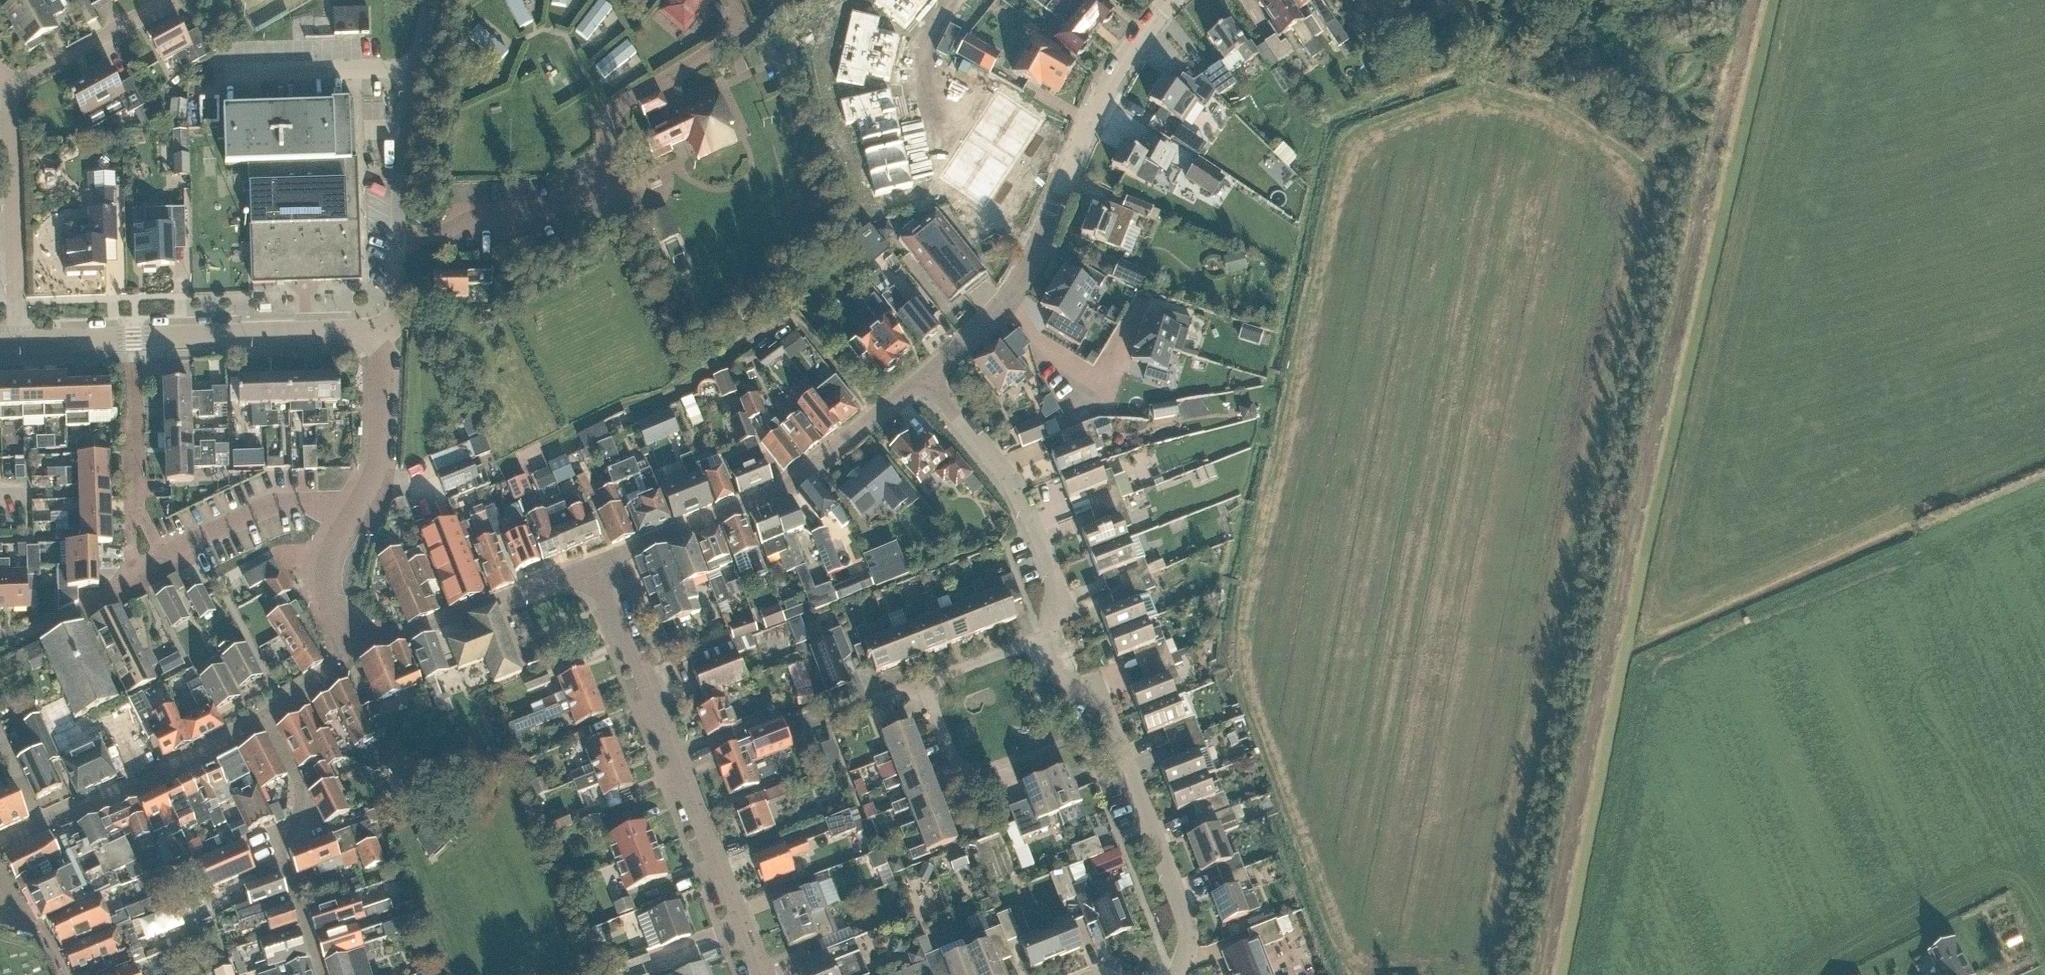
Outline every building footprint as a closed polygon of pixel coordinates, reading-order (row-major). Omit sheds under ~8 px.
[(13,28),(52,6),(49,0),(17,0),(2,8),(13,28)] [(84,26),(96,20),(85,0),(70,0),(84,26)] [(663,12),(684,30),(709,0),(673,0),(663,12)] [(876,1),(907,27),(920,11),(907,0),(877,0),(876,1)] [(920,11),(929,0),(907,0),(920,11)] [(1052,0),(1034,0),(1034,1),(1056,19),(1058,17),(1060,18),(1063,20),(1063,27),(1058,26),(1052,33),(1054,39),(1074,57),(1076,55),(1082,54),(1087,48),(1086,43),(1093,35),(1052,0)] [(1093,35),(1102,24),(1107,23),(1112,17),(1111,12),(1096,0),(1079,0),(1079,1),(1080,7),(1077,11),(1071,6),(1072,5),(1066,0),(1052,0),(1093,35)] [(1259,3),(1261,6),(1265,7),(1270,16),(1271,15),(1275,21),(1270,24),(1279,37),(1292,28),(1297,36),(1311,59),(1323,51),(1316,39),(1314,41),(1313,39),(1302,22),(1287,0),(1260,0),(1259,3)] [(1299,8),(1309,2),(1324,27),(1333,21),(1320,0),(1294,0),(1299,8)] [(1349,11),(1358,6),(1354,0),(1342,0),(1349,11)] [(58,3),(13,28),(23,48),(27,53),(43,45),(40,39),(55,31),(49,20),(63,12),(58,3)] [(1349,11),(1347,12),(1360,34),(1361,33),(1362,32),(1370,27),(1358,6),(1350,11),(1349,11)] [(368,8),(333,10),(334,34),(369,33),(368,8)] [(1311,17),(1302,22),(1313,39),(1322,33),(1311,17)] [(175,20),(147,35),(162,62),(174,55),(182,70),(210,54),(197,30),(184,36),(175,20)] [(1335,22),(1326,28),(1339,48),(1348,41),(1335,22)] [(1223,60),(1200,77),(1214,93),(1215,92),(1218,96),(1235,85),(1228,75),(1245,63),(1246,64),(1258,56),(1267,70),(1277,63),(1278,63),(1265,42),(1254,50),(1250,44),(1245,48),(1229,23),(1208,37),(1223,60)] [(860,30),(855,50),(894,59),(899,39),(860,30)] [(967,36),(957,56),(989,74),(1000,54),(967,36)] [(1274,36),(1265,42),(1278,63),(1293,54),(1284,41),(1279,44),(1274,36)] [(1033,37),(1013,74),(1028,82),(1030,79),(1057,94),(1073,64),(1058,56),(1061,52),(1033,37)] [(855,50),(851,69),(890,79),(894,59),(855,50)] [(92,76),(68,89),(83,118),(118,99),(127,115),(146,105),(131,78),(117,86),(105,63),(90,72),(92,76)] [(1214,93),(1200,77),(1191,83),(1182,75),(1174,87),(1163,79),(1148,100),(1182,124),(1196,103),(1204,108),(1214,93)] [(661,91),(637,102),(651,130),(641,134),(654,160),(673,152),(670,147),(687,139),(698,163),(735,146),(727,128),(733,125),(720,96),(676,116),(677,117),(664,124),(658,111),(668,106),(661,91)] [(997,92),(939,177),(984,208),(1042,122),(997,92)] [(826,93),(814,95),(815,103),(827,101),(826,93)] [(891,93),(852,102),(857,122),(896,113),(891,93)] [(172,99),(170,120),(185,122),(187,101),(172,99)] [(218,140),(224,140),(225,165),(247,164),(248,184),(244,184),(244,193),(251,193),(253,283),(276,283),(276,281),(297,280),(297,277),(314,276),(314,280),(351,279),(351,280),(361,280),(359,222),(357,222),(355,161),(357,161),(355,100),(331,100),(331,105),(223,108),(223,128),(218,128),(218,140)] [(827,101),(815,103),(817,111),(829,108),(827,101)] [(160,129),(147,106),(137,112),(147,130),(160,129)] [(896,113),(857,122),(862,142),(900,132),(896,113)] [(1179,127),(1170,140),(1194,154),(1201,143),(1179,127)] [(187,177),(187,158),(187,131),(174,131),(176,177),(187,177)] [(1124,144),(1112,166),(1151,187),(1169,153),(1155,145),(1154,148),(1150,146),(1152,143),(1142,138),(1136,150),(1124,144)] [(838,146),(826,149),(828,157),(840,154),(838,146)] [(904,146),(865,155),(869,175),(908,166),(904,146)] [(840,154),(828,157),(830,164),(842,162),(840,154)] [(1185,177),(1213,196),(1225,179),(1197,160),(1185,177)] [(908,166),(869,175),(874,195),(913,186),(908,166)] [(116,205),(115,189),(115,173),(88,174),(89,192),(92,191),(93,206),(116,205)] [(1126,198),(1122,209),(1148,220),(1152,208),(1126,198)] [(1119,250),(1133,215),(1107,204),(1102,216),(1091,211),(1081,235),(1119,250)] [(146,223),(136,223),(137,229),(136,229),(138,267),(144,267),(144,270),(156,270),(156,266),(174,265),(173,240),(186,240),(185,208),(145,210),(146,223)] [(66,223),(64,226),(65,260),(66,260),(67,269),(106,268),(105,242),(117,241),(115,210),(89,211),(90,225),(78,225),(76,223),(73,220),(69,220),(66,223)] [(907,233),(898,239),(949,303),(986,273),(936,210),(915,226),(912,223),(905,229),(907,233)] [(854,212),(842,215),(844,223),(856,220),(854,212)] [(886,223),(877,230),(885,240),(894,233),(886,223)] [(869,225),(849,241),(868,264),(888,248),(869,225)] [(1243,254),(1224,259),(1227,274),(1247,269),(1243,254)] [(1120,261),(1113,277),(1140,290),(1148,273),(1120,261)] [(1085,267),(1079,277),(1095,287),(1099,289),(1105,279),(1085,267)] [(1079,277),(1064,269),(1053,288),(1084,306),(1084,305),(1095,287),(1079,277)] [(878,272),(869,279),(877,288),(886,281),(878,272)] [(492,273),(434,273),(434,298),(467,298),(467,285),(492,285),(492,273)] [(893,287),(881,297),(919,342),(927,336),(931,337),(935,334),(935,329),(938,327),(917,300),(909,307),(893,287)] [(1053,288),(1042,307),(1054,314),(1046,326),(1080,347),(1088,333),(1077,326),(1088,308),(1084,305),(1084,306),(1053,288)] [(856,340),(848,346),(858,359),(866,353),(882,373),(884,371),(888,372),(894,367),(894,363),(897,361),(896,360),(909,350),(900,338),(901,337),(891,325),(890,326),(882,317),(888,313),(873,295),(863,303),(878,321),(855,339),(856,340)] [(1109,311),(1104,319),(1116,326),(1123,313),(1115,309),(1109,311)] [(1165,312),(1161,323),(1188,332),(1192,320),(1165,312)] [(1145,318),(1139,340),(1173,350),(1172,351),(1182,354),(1188,332),(1161,323),(1145,318)] [(828,325),(817,333),(831,350),(842,342),(828,325)] [(1244,325),(1239,339),(1259,345),(1264,331),(1244,325)] [(794,330),(778,342),(790,361),(796,356),(791,349),(802,341),(794,330)] [(1008,338),(974,365),(999,395),(1014,383),(1016,385),(1024,378),(1027,382),(1034,377),(1020,359),(1024,355),(1021,351),(1029,344),(1019,331),(1009,340),(1008,338)] [(1132,361),(1147,365),(1166,371),(1172,351),(1173,350),(1139,340),(1132,361)] [(776,344),(756,358),(764,369),(783,355),(776,344)] [(1092,353),(1087,361),(1093,366),(1099,357),(1092,353)] [(1148,366),(1144,377),(1167,385),(1171,373),(1166,371),(1148,366)] [(66,375),(44,376),(45,407),(45,419),(66,418),(66,415),(66,406),(67,406),(66,385),(67,385),(66,375)] [(45,419),(45,407),(44,376),(22,377),(23,407),(23,420),(45,419)] [(339,376),(314,377),(315,426),(328,425),(328,410),(322,410),(322,403),(340,402),(339,376)] [(815,392),(840,425),(857,412),(850,403),(854,400),(835,376),(815,392)] [(23,407),(22,377),(0,378),(0,385),(1,420),(22,419),(23,407)] [(289,377),(264,378),(266,427),(279,427),(279,412),(272,412),(272,404),(290,403),(289,377)] [(314,377),(289,377),(290,403),(308,403),(308,411),(303,411),(303,426),(315,426),(314,377)] [(264,378),(238,379),(239,405),(258,404),(259,412),(253,412),(254,427),(253,437),(266,436),(266,427),(264,378)] [(190,380),(163,381),(164,382),(164,407),(214,405),(213,393),(198,393),(199,399),(191,399),(190,380)] [(111,383),(88,384),(89,414),(89,424),(111,424),(116,421),(118,417),(118,409),(112,410),(111,383)] [(89,424),(89,414),(88,384),(67,385),(66,385),(67,406),(66,406),(66,415),(66,428),(89,427),(89,424)] [(840,425),(815,392),(799,404),(809,415),(807,416),(824,438),(840,425)] [(746,415),(748,420),(763,413),(756,394),(741,401),(746,415)] [(692,396),(680,401),(692,427),(703,423),(692,396)] [(1177,402),(1152,406),(1154,420),(1178,416),(1177,402)] [(1257,417),(1253,403),(1239,407),(1243,421),(1257,417)] [(214,405),(164,407),(165,431),(192,431),(191,413),(199,413),(199,418),(214,418),(214,405)] [(218,407),(218,419),(231,419),(231,406),(218,407)] [(670,411),(638,424),(647,446),(679,433),(670,411)] [(777,430),(798,458),(820,441),(798,414),(781,428),(775,419),(766,426),(772,434),(777,430)] [(755,438),(748,420),(746,415),(730,421),(739,444),(743,442),(747,453),(725,461),(730,475),(732,475),(740,494),(771,481),(754,438),(755,438)] [(474,419),(462,424),(469,438),(481,433),(474,419)] [(1039,419),(1015,428),(1022,446),(1046,437),(1039,419)] [(1055,420),(1042,425),(1047,438),(1060,432),(1055,420)] [(1066,449),(1051,455),(1059,477),(1097,463),(1093,452),(1103,449),(1097,434),(1092,421),(1060,433),(1066,449)] [(799,459),(798,458),(777,430),(772,434),(761,443),(783,471),(799,459)] [(192,431),(165,431),(166,456),(229,454),(229,445),(215,445),(215,442),(202,442),(202,433),(192,433),(192,431)] [(55,436),(46,437),(46,449),(55,449),(55,436)] [(472,440),(431,457),(437,472),(463,462),(464,463),(471,461),(490,453),(483,436),(481,437),(472,440)] [(895,447),(892,449),(917,478),(930,467),(935,472),(944,482),(948,478),(956,486),(961,482),(973,496),(982,488),(983,488),(954,455),(947,461),(925,436),(914,445),(907,436),(904,438),(900,438),(895,442),(895,447)] [(46,449),(46,437),(37,437),(37,450),(46,449)] [(604,464),(619,458),(611,439),(596,445),(604,464)] [(79,455),(86,454),(86,441),(77,442),(77,455),(79,455)] [(95,441),(86,441),(86,454),(95,454),(95,441)] [(595,447),(583,452),(586,460),(599,455),(595,447)] [(316,448),(303,448),(303,471),(317,470),(316,448)] [(57,477),(110,476),(110,454),(95,454),(86,454),(79,455),(80,468),(57,469),(57,477)] [(229,454),(166,456),(167,482),(193,481),(193,462),(201,462),(201,468),(216,468),(215,463),(227,462),(227,455),(229,454)] [(711,505),(695,464),(692,455),(681,459),(687,472),(683,480),(662,488),(674,520),(711,505)] [(718,455),(695,464),(701,477),(704,476),(715,504),(733,497),(718,455)] [(670,521),(658,491),(650,469),(639,473),(633,460),(621,465),(619,458),(604,464),(613,486),(633,478),(639,493),(626,498),(629,506),(627,507),(638,534),(670,521)] [(284,468),(284,459),(267,460),(267,468),(284,468)] [(878,460),(841,492),(862,515),(883,496),(894,509),(902,502),(907,509),(919,499),(903,480),(898,484),(878,460)] [(463,462),(437,472),(445,493),(457,488),(459,496),(475,490),(475,491),(490,485),(483,466),(474,470),(471,461),(464,463),(463,462)] [(559,462),(549,467),(556,484),(567,480),(559,462)] [(1101,474),(1097,463),(1059,477),(1068,500),(1084,494),(1090,510),(1132,493),(1124,473),(1114,477),(1111,470),(1101,474)] [(1211,465),(1196,471),(1201,484),(1216,478),(1211,465)] [(580,466),(572,470),(587,499),(595,496),(585,473),(584,474),(580,466)] [(25,467),(16,467),(16,480),(25,480),(25,467)] [(48,478),(57,477),(57,469),(48,469),(48,478)] [(553,486),(551,479),(548,471),(534,477),(540,491),(553,486)] [(1164,481),(1161,475),(1153,478),(1156,484),(1164,481)] [(81,499),(111,498),(110,476),(67,478),(67,487),(80,486),(81,499)] [(526,477),(508,485),(515,501),(527,496),(523,488),(529,485),(526,477)] [(58,487),(67,487),(67,478),(48,478),(49,486),(58,486),(58,487)] [(815,479),(798,493),(820,520),(829,513),(842,529),(851,522),(815,479)] [(612,544),(633,535),(612,486),(598,491),(604,505),(612,502),(613,506),(599,512),(612,544)] [(1132,494),(1132,493),(1090,510),(1096,525),(1080,531),(1089,554),(1127,539),(1123,529),(1132,526),(1121,498),(1132,494)] [(112,520),(111,498),(81,499),(81,512),(68,513),(68,522),(112,520)] [(405,498),(396,501),(401,516),(410,513),(405,498)] [(578,499),(563,504),(580,545),(599,538),(590,515),(585,517),(578,499)] [(791,499),(769,508),(795,570),(805,593),(814,590),(792,534),(803,530),(791,499)] [(505,544),(501,546),(505,557),(509,556),(516,571),(539,562),(528,534),(530,533),(518,504),(508,508),(516,527),(507,531),(510,537),(503,539),(505,544)] [(549,521),(562,553),(580,545),(563,504),(545,511),(549,521)] [(475,516),(471,518),(477,535),(481,533),(484,540),(473,545),(492,591),(512,583),(491,531),(488,522),(482,507),(473,510),(475,516)] [(425,521),(420,508),(411,511),(416,524),(425,521)] [(769,508),(748,516),(760,546),(766,560),(779,555),(787,573),(795,570),(769,508)] [(562,553),(549,521),(545,511),(528,518),(536,537),(533,538),(542,560),(562,553)] [(740,574),(751,570),(755,579),(767,575),(745,518),(722,526),(740,574)] [(455,519),(423,532),(432,554),(433,555),(445,584),(441,586),(450,608),(484,594),(463,540),(457,526),(455,519)] [(495,519),(488,522),(491,531),(499,528),(495,519)] [(82,543),(98,543),(112,543),(112,520),(68,522),(68,531),(82,530),(82,543)] [(468,522),(457,526),(463,540),(473,536),(468,522)] [(696,536),(710,574),(718,571),(718,569),(731,563),(718,528),(696,536)] [(842,570),(826,528),(811,533),(827,575),(842,570)] [(1119,586),(1139,578),(1139,579),(1149,575),(1142,558),(1145,558),(1136,536),(1127,539),(1089,554),(1098,576),(1113,570),(1119,586)] [(692,538),(666,548),(675,570),(683,592),(691,615),(700,611),(695,599),(698,598),(692,581),(706,575),(692,538)] [(99,565),(98,543),(82,543),(61,543),(62,566),(99,565)] [(18,545),(19,558),(28,557),(27,544),(18,545)] [(880,550),(864,557),(876,587),(892,580),(907,574),(896,544),(880,550)] [(28,567),(41,567),(41,546),(27,547),(28,567)] [(378,558),(397,598),(419,590),(418,589),(427,585),(435,581),(424,556),(407,564),(400,548),(378,558)] [(675,570),(666,548),(634,560),(641,576),(648,574),(650,580),(675,570)] [(29,593),(28,576),(28,571),(11,572),(10,560),(4,560),(6,609),(30,608),(29,593)] [(265,581),(270,592),(286,584),(273,560),(243,575),(250,589),(265,581)] [(1162,561),(1146,567),(1149,575),(1165,568),(1162,561)] [(99,588),(99,565),(62,566),(58,566),(59,611),(79,602),(79,588),(99,588)] [(28,567),(28,571),(28,576),(42,576),(41,567),(28,567)] [(675,570),(650,580),(643,582),(649,598),(656,595),(658,601),(683,592),(675,570)] [(831,589),(837,602),(874,587),(869,574),(831,589)] [(981,598),(992,628),(1016,619),(1010,604),(1022,600),(1012,574),(1000,579),(1004,589),(986,597),(980,582),(971,585),(977,600),(981,598)] [(1111,608),(1099,613),(1108,635),(1144,621),(1156,616),(1148,594),(1145,595),(1144,593),(1154,589),(1149,575),(1139,579),(1139,578),(1119,586),(1104,592),(1111,608)] [(720,579),(709,583),(717,603),(725,600),(726,595),(720,579)] [(290,591),(286,584),(270,592),(281,611),(268,619),(280,639),(300,627),(295,619),(303,614),(296,602),(291,605),(285,594),(290,591)] [(837,602),(831,589),(830,584),(814,590),(805,593),(808,603),(811,612),(837,602)] [(419,590),(397,598),(408,623),(438,610),(427,585),(418,589),(419,590)] [(201,587),(187,594),(200,620),(215,612),(201,587)] [(173,589),(157,597),(173,628),(189,619),(173,589)] [(981,598),(977,600),(963,605),(957,590),(949,594),(954,609),(958,607),(969,637),(992,628),(981,598)] [(673,622),(691,615),(683,592),(658,601),(661,608),(654,610),(665,640),(678,635),(673,622)] [(37,593),(29,593),(30,608),(37,608),(37,593)] [(802,616),(811,612),(808,603),(799,607),(796,599),(784,603),(787,611),(783,613),(786,621),(802,616)] [(958,607),(954,609),(940,614),(934,599),(925,602),(931,618),(935,616),(946,646),(969,637),(958,607)] [(766,629),(786,621),(780,605),(760,612),(766,629)] [(474,633),(448,643),(458,670),(485,660),(494,683),(521,673),(495,607),(468,618),(474,633)] [(91,623),(127,694),(129,693),(156,679),(120,608),(111,612),(102,610),(100,618),(91,623)] [(935,616),(931,618),(917,623),(911,608),(902,612),(908,626),(911,625),(923,654),(946,646),(935,616)] [(911,625),(908,626),(893,632),(888,617),(878,621),(884,636),(888,634),(900,663),(923,654),(911,625)] [(752,619),(728,627),(733,640),(757,632),(752,619)] [(801,619),(789,624),(794,635),(801,632),(803,626),(801,619)] [(1144,621),(1108,635),(1117,658),(1133,652),(1139,667),(1177,653),(1172,640),(1165,643),(1159,628),(1149,632),(1144,621)] [(117,700),(114,694),(83,625),(41,644),(75,719),(117,700)] [(876,673),(900,663),(888,634),(884,636),(870,641),(864,626),(856,629),(861,644),(854,647),(861,666),(872,662),(876,673)] [(322,662),(300,627),(280,639),(303,675),(322,662)] [(849,653),(839,627),(819,635),(822,643),(809,648),(826,690),(847,682),(838,657),(849,653)] [(714,649),(732,642),(727,630),(709,637),(714,649)] [(448,695),(441,696),(434,676),(447,671),(434,635),(411,644),(439,716),(453,711),(448,695)] [(702,695),(704,695),(719,689),(746,678),(737,654),(755,647),(751,635),(732,642),(689,659),(702,695)] [(404,642),(359,660),(376,702),(405,690),(405,689),(416,685),(418,689),(423,687),(415,669),(398,676),(391,659),(395,658),(401,672),(414,667),(404,642)] [(32,671),(47,664),(38,643),(23,650),(32,671)] [(228,643),(220,648),(240,687),(260,677),(244,645),(232,651),(228,643)] [(1177,653),(1139,667),(1146,684),(1131,690),(1139,712),(1175,698),(1171,687),(1181,684),(1174,666),(1182,663),(1180,659),(1187,656),(1184,649),(1177,653)] [(179,654),(169,659),(174,670),(184,665),(179,654)] [(0,661),(0,679),(17,671),(11,657),(0,661)] [(213,671),(201,677),(217,709),(238,698),(217,658),(208,662),(213,671)] [(802,662),(787,668),(796,692),(811,686),(802,662)] [(530,706),(534,715),(535,715),(545,711),(595,692),(586,669),(558,680),(563,693),(530,706)] [(546,671),(522,680),(527,692),(550,683),(546,671)] [(201,714),(182,723),(192,742),(222,727),(199,680),(187,686),(201,714)] [(347,680),(329,693),(355,747),(374,735),(360,708),(347,680)] [(719,689),(704,695),(708,706),(697,710),(707,737),(731,727),(735,736),(762,726),(758,715),(733,725),(732,723),(736,722),(731,709),(728,711),(719,689)] [(798,706),(814,704),(812,690),(796,692),(798,706)] [(595,692),(545,711),(549,720),(570,712),(575,726),(604,715),(595,692)] [(129,693),(127,694),(149,740),(154,737),(163,756),(191,743),(173,705),(152,715),(147,705),(145,706),(139,694),(131,698),(129,693)] [(321,722),(330,716),(337,711),(329,693),(313,705),(321,722)] [(1175,698),(1139,712),(1147,734),(1163,728),(1168,726),(1170,732),(1165,734),(1169,746),(1200,734),(1193,715),(1185,694),(1175,698)] [(64,699),(44,708),(68,759),(62,762),(78,795),(116,777),(100,745),(87,751),(80,737),(84,736),(78,723),(76,725),(64,699)] [(369,704),(360,708),(367,722),(375,719),(369,704)] [(298,715),(277,727),(298,768),(310,762),(322,786),(309,792),(325,823),(348,812),(333,781),(335,779),(329,766),(342,760),(326,729),(321,731),(309,708),(298,715)] [(25,722),(37,747),(20,755),(22,758),(18,760),(36,800),(61,788),(50,763),(60,759),(40,715),(25,722)] [(531,717),(508,725),(513,737),(536,728),(531,717)] [(890,759),(920,748),(911,724),(892,731),(890,725),(879,728),(888,753),(874,759),(877,768),(892,762),(890,759)] [(738,746),(714,755),(718,765),(717,766),(722,778),(723,778),(729,794),(758,783),(748,760),(771,751),(762,726),(735,736),(737,742),(738,746)] [(384,728),(373,732),(377,739),(387,735),(384,728)] [(1208,730),(1202,736),(1208,741),(1214,735),(1208,730)] [(1176,763),(1163,768),(1171,789),(1207,776),(1216,773),(1211,760),(1210,760),(1200,734),(1169,746),(1176,763)] [(238,750),(253,776),(259,787),(262,794),(267,792),(265,788),(287,775),(265,735),(238,750)] [(591,765),(581,768),(585,778),(623,763),(614,740),(585,752),(591,765)] [(899,782),(929,771),(920,748),(890,759),(892,762),(897,777),(882,782),(882,781),(874,784),(878,795),(900,785),(899,782)] [(495,752),(493,755),(496,763),(505,760),(503,752),(499,750),(495,752)] [(229,788),(242,781),(250,777),(236,752),(217,763),(229,788)] [(238,804),(234,798),(230,790),(229,791),(216,763),(203,770),(214,797),(215,797),(219,805),(228,801),(231,806),(234,804),(234,806),(238,804)] [(585,778),(573,783),(578,795),(599,787),(603,797),(632,786),(623,763),(585,778)] [(569,773),(573,783),(585,778),(581,768),(569,773)] [(835,779),(830,768),(819,773),(823,784),(835,779)] [(1066,768),(1044,777),(1058,815),(1062,826),(1085,817),(1084,815),(1066,768)] [(190,776),(211,820),(214,828),(226,822),(223,818),(222,818),(217,808),(212,811),(209,803),(215,800),(218,806),(219,805),(215,797),(214,797),(203,770),(190,776)] [(908,805),(938,794),(929,771),(899,782),(900,785),(906,800),(891,805),(895,814),(909,808),(908,805)] [(197,827),(211,820),(190,776),(177,782),(197,827)] [(258,787),(259,787),(253,776),(250,777),(242,781),(247,792),(234,798),(238,804),(234,806),(239,815),(241,814),(249,832),(274,820),(268,810),(258,787)] [(1200,821),(1231,809),(1240,806),(1250,801),(1248,796),(1229,804),(1225,793),(1223,794),(1218,782),(1210,785),(1207,776),(1171,789),(1179,812),(1194,806),(1200,821)] [(1058,815),(1044,777),(1021,785),(1027,801),(1008,808),(1014,823),(1020,839),(1040,832),(1048,828),(1050,823),(1048,818),(1058,815)] [(543,778),(531,784),(537,797),(549,792),(543,778)] [(6,828),(28,819),(12,782),(0,787),(0,801),(4,809),(0,811),(0,815),(6,828)] [(192,829),(197,827),(177,782),(162,789),(180,829),(190,825),(192,829)] [(751,810),(737,815),(747,840),(773,830),(764,806),(768,804),(787,797),(782,785),(764,792),(764,793),(747,799),(751,810)] [(180,829),(162,789),(138,800),(154,834),(169,827),(173,836),(181,832),(180,829)] [(915,823),(900,829),(903,838),(918,832),(917,828),(947,817),(938,794),(908,805),(909,808),(915,823)] [(136,800),(98,816),(111,846),(125,839),(124,837),(132,833),(135,840),(151,833),(136,800)] [(268,810),(274,820),(275,820),(278,825),(286,821),(278,805),(268,810)] [(1200,835),(1190,839),(1203,873),(1217,868),(1221,879),(1244,871),(1238,855),(1231,858),(1222,834),(1238,828),(1235,821),(1244,818),(1240,806),(1231,809),(1200,821),(1195,823),(1200,835)] [(566,810),(544,819),(551,835),(573,826),(566,810)] [(832,839),(855,829),(848,811),(824,820),(832,839)] [(597,815),(581,821),(585,832),(601,826),(597,815)] [(96,817),(79,824),(92,854),(108,847),(110,846),(96,817)] [(917,828),(918,832),(924,846),(909,852),(912,861),(929,855),(928,851),(956,841),(947,817),(917,828)] [(431,818),(412,836),(424,859),(452,831),(431,818)] [(646,821),(625,829),(636,856),(656,848),(646,821)] [(368,822),(349,829),(355,844),(346,847),(349,853),(353,852),(357,851),(365,870),(383,863),(368,822)] [(1014,823),(1004,827),(1013,851),(1023,847),(1020,839),(1014,823)] [(239,839),(250,834),(245,824),(235,829),(239,839)] [(332,836),(289,852),(297,874),(312,868),(315,878),(343,867),(344,869),(358,864),(353,852),(349,853),(346,847),(355,844),(349,829),(332,836)] [(615,864),(636,856),(625,829),(605,837),(615,864)] [(49,833),(4,856),(15,881),(23,892),(27,890),(54,877),(47,863),(55,860),(78,849),(76,844),(73,838),(56,847),(49,833)] [(218,837),(207,842),(210,849),(216,848),(222,845),(218,837)] [(1097,838),(1072,848),(1078,864),(1081,863),(1103,855),(1097,838)] [(110,846),(108,847),(119,871),(125,868),(132,881),(143,876),(125,839),(111,846),(110,846)] [(157,843),(165,865),(174,861),(165,840),(157,843)] [(198,840),(188,845),(192,855),(203,850),(198,840)] [(783,846),(754,858),(764,884),(793,873),(789,860),(809,853),(804,840),(784,848),(783,846)] [(243,843),(184,868),(196,895),(255,870),(243,843)] [(666,876),(656,848),(636,856),(646,883),(666,876)] [(874,870),(887,866),(880,848),(874,850),(875,853),(869,856),(874,870)] [(41,921),(99,893),(78,849),(55,860),(59,869),(61,874),(54,877),(27,890),(41,921)] [(963,851),(948,857),(952,868),(967,862),(963,851)] [(646,883),(636,856),(615,864),(626,891),(646,883)] [(163,859),(141,868),(144,877),(166,868),(163,859)] [(899,859),(889,863),(894,874),(904,869),(899,859)] [(923,863),(916,878),(926,884),(934,868),(923,863)] [(1078,864),(1064,869),(1071,887),(1088,881),(1081,863),(1078,864)] [(1075,898),(1071,887),(1064,869),(1049,875),(1060,904),(1075,898)] [(1244,871),(1221,879),(1219,880),(1224,894),(1212,898),(1223,928),(1249,919),(1247,913),(1259,909),(1244,871)] [(261,929),(260,926),(267,924),(271,935),(297,927),(281,876),(244,887),(249,902),(234,908),(242,934),(261,929)] [(1071,887),(1075,898),(1086,926),(1098,922),(1105,940),(1131,930),(1119,898),(1097,906),(1088,881),(1071,887)] [(781,927),(823,911),(826,910),(816,885),(802,890),(803,895),(773,907),(781,927)] [(111,926),(112,929),(130,922),(129,921),(154,911),(149,899),(125,909),(126,910),(115,915),(116,918),(109,921),(100,895),(46,920),(61,948),(76,942),(75,939),(111,926)] [(373,915),(371,908),(360,911),(356,897),(309,912),(316,933),(373,915)] [(629,898),(613,905),(617,915),(633,909),(629,898)] [(989,899),(980,902),(985,914),(993,910),(989,899)] [(390,901),(371,908),(373,915),(392,909),(390,901)] [(1056,959),(1037,910),(1034,911),(1031,902),(1019,907),(1023,915),(1030,939),(1019,943),(1030,969),(1056,959)] [(677,903),(637,919),(649,950),(690,935),(677,903)] [(1045,906),(1037,910),(1056,959),(1082,949),(1071,922),(1054,929),(1045,906)] [(829,926),(823,911),(781,927),(788,948),(816,937),(817,942),(836,934),(832,924),(829,926)] [(996,916),(1000,927),(1006,943),(1019,937),(1009,911),(996,916)] [(1244,922),(1248,932),(1266,925),(1262,915),(1244,922)] [(1224,955),(1230,970),(1233,969),(1236,974),(1269,974),(1259,950),(1284,941),(1281,935),(1292,931),(1286,917),(1276,921),(1277,923),(1266,927),(1266,925),(1248,932),(1248,934),(1246,935),(1250,945),(1224,955)] [(112,929),(63,950),(73,974),(95,974),(109,969),(111,973),(145,958),(129,922),(112,929)] [(323,959),(361,947),(377,942),(399,934),(396,927),(382,931),(381,927),(360,934),(356,924),(345,928),(345,929),(317,938),(323,959)] [(233,925),(223,928),(225,934),(234,932),(233,925)] [(201,927),(186,932),(190,942),(204,937),(201,927)] [(1006,943),(1000,927),(984,934),(962,942),(975,974),(1001,974),(996,964),(1012,958),(1006,943)] [(269,968),(274,966),(285,963),(307,956),(298,929),(260,941),(269,968)] [(1956,938),(1930,952),(1942,974),(1975,974),(1956,938)] [(799,973),(800,974),(867,974),(854,940),(808,957),(812,968),(799,973)] [(361,947),(362,949),(346,955),(346,956),(325,963),(329,974),(371,974),(365,954),(380,950),(377,942),(361,947)] [(930,973),(931,974),(975,974),(962,942),(940,950),(924,956),(926,962),(930,973)] [(162,947),(146,954),(148,958),(164,952),(162,947)] [(237,949),(231,951),(238,974),(245,974),(248,974),(244,963),(241,963),(237,949)] [(645,949),(622,957),(627,970),(650,961),(645,949)] [(925,962),(920,950),(907,955),(912,967),(925,962)] [(599,967),(602,974),(612,974),(626,970),(622,959),(599,967)] [(274,966),(275,971),(262,974),(312,974),(308,961),(287,968),(285,963),(274,966)] [(926,962),(894,974),(924,974),(930,973),(926,962)] [(702,965),(675,974),(706,974),(702,965)] [(110,974),(144,974),(143,971),(137,973),(134,966),(110,974)] [(215,974),(235,974),(232,967),(214,972),(215,974)]
